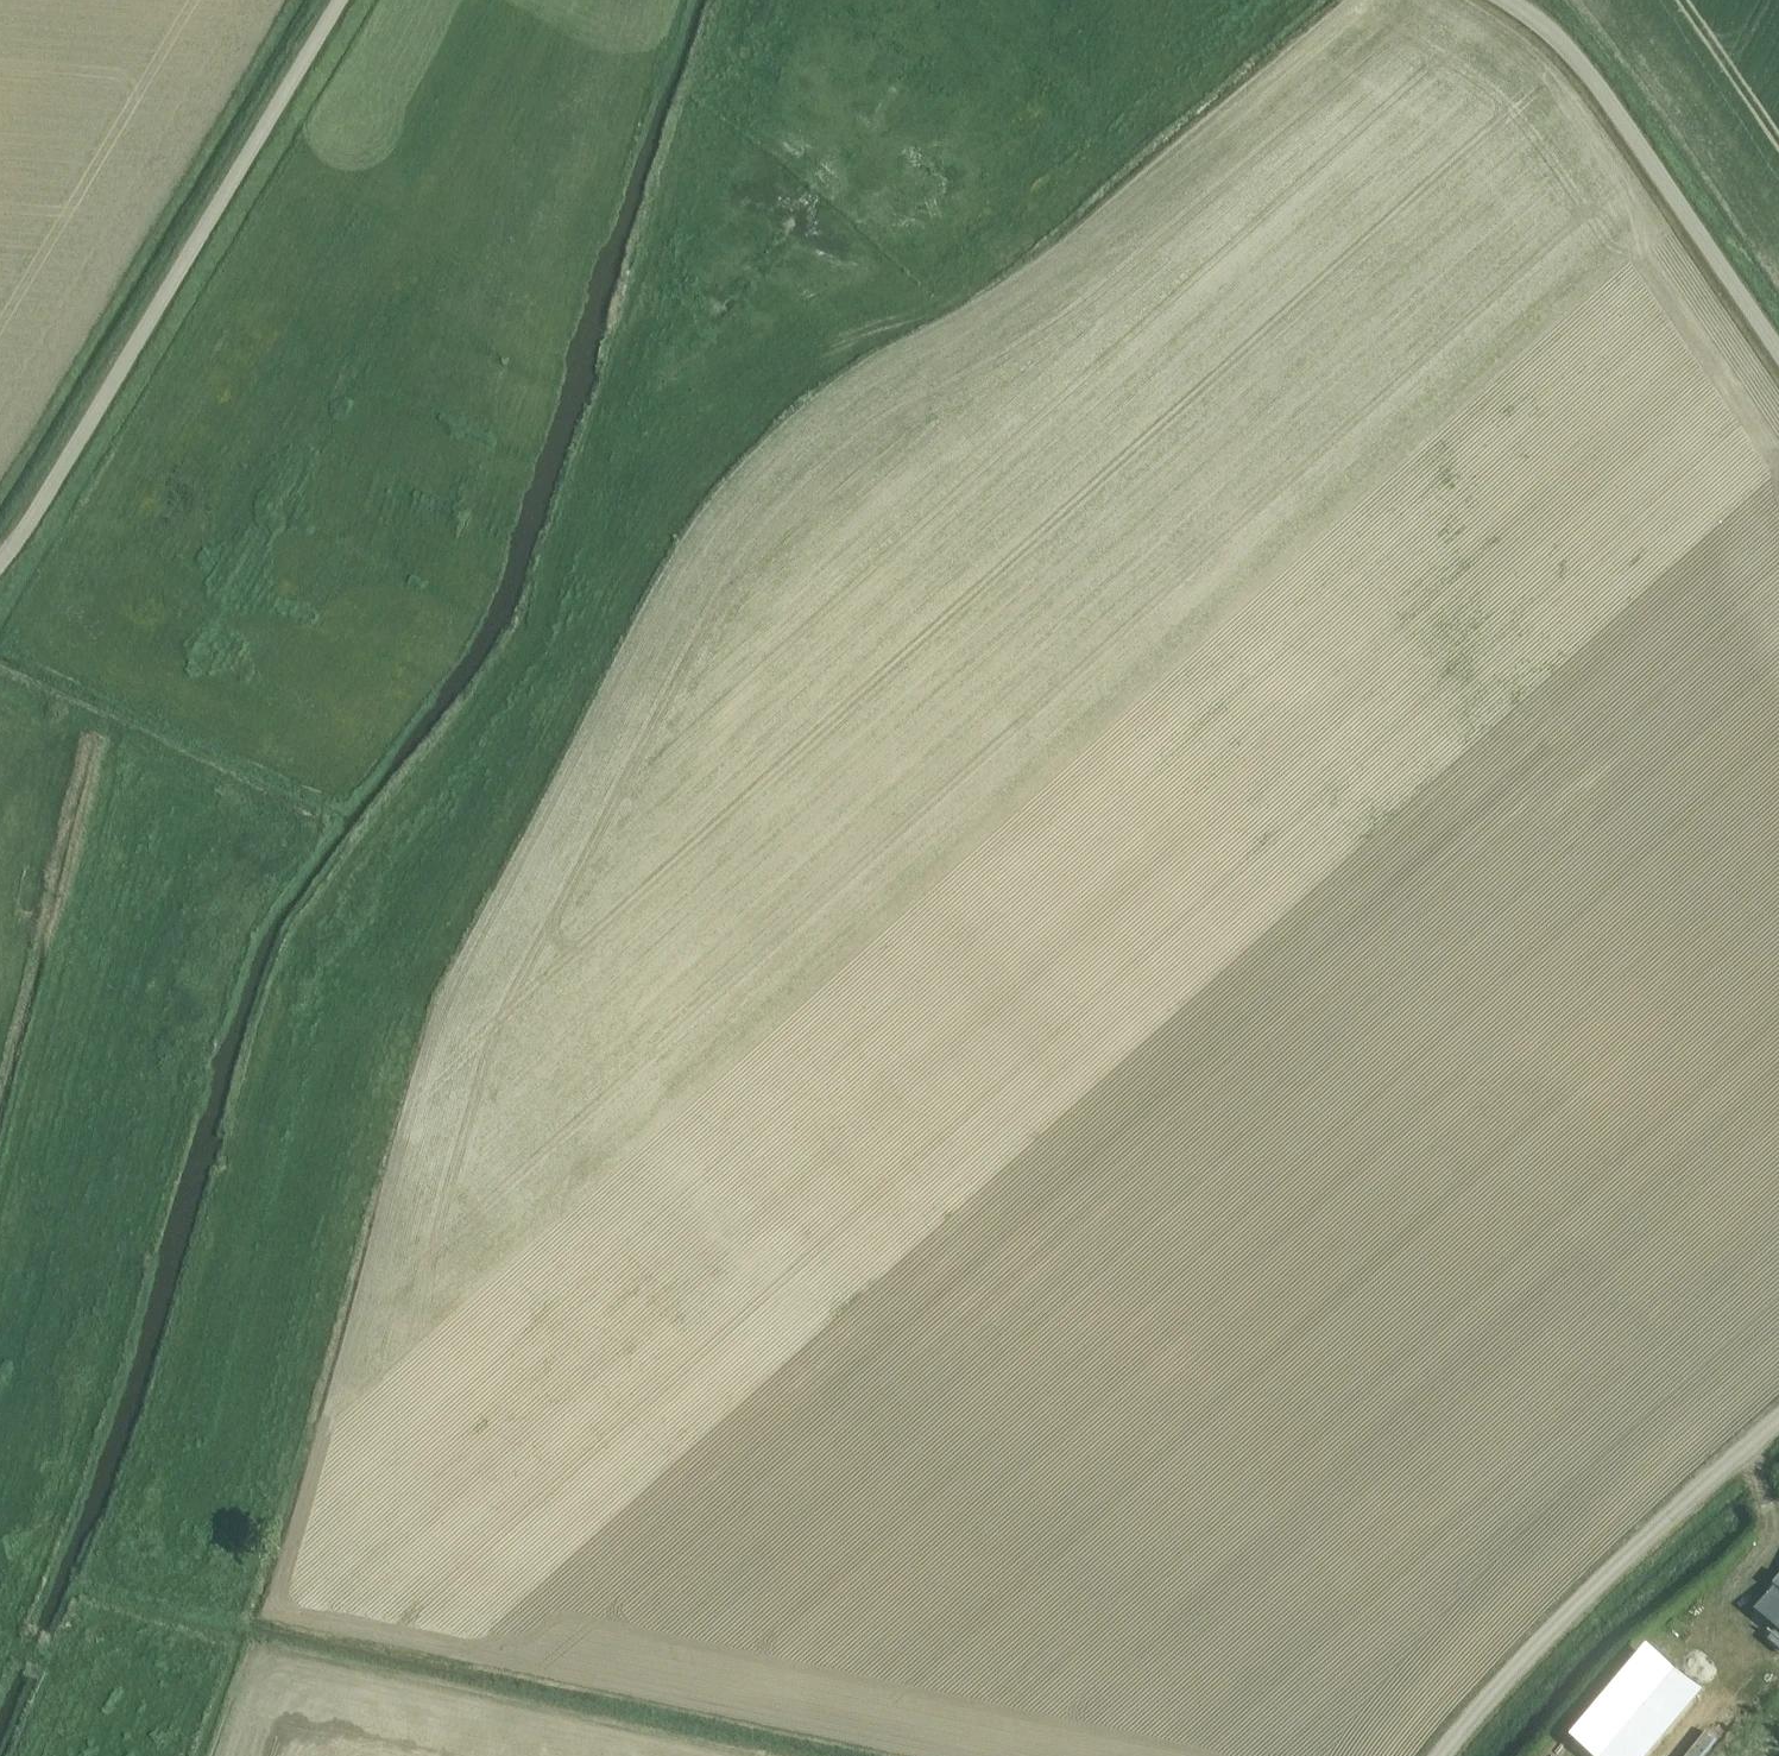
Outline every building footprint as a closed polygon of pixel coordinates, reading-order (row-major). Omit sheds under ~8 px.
[(1768,1602),(1769,1603),(1773,1606),(1773,1607),(1778,1610),(1777,1611),(1778,1611),(1778,1590),(1777,1592),(1776,1593),(1773,1597),(1772,1598),(1769,1602),(1768,1602)] [(1571,1738),(1591,1755),(1638,1755),(1697,1692),(1651,1650),(1571,1738)]
